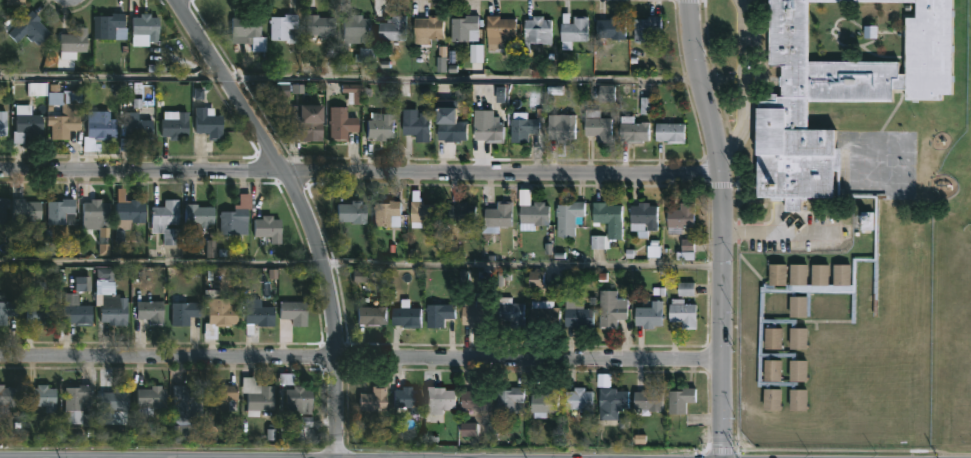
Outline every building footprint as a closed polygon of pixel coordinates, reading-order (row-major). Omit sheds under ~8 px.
[(7,8),(24,8),(24,0),(7,0),(7,8)] [(766,65),(766,0),(951,0),(950,9),(952,9),(952,16),(950,16),(950,45),(952,45),(952,51),(950,51),(950,75),(952,75),(952,80),(950,80),(950,94),(940,94),(940,99),(917,99),(916,101),(910,101),(910,99),(903,99),(903,89),(890,89),(890,101),(805,100),(805,129),(834,129),(834,148),(838,148),(838,194),(876,195),(876,260),(855,260),(854,322),(850,322),(850,292),(809,292),(809,315),(804,316),(804,318),(796,318),(795,327),(804,327),(804,349),(786,349),(787,327),(788,327),(788,322),(775,322),(775,328),(780,328),(779,349),(762,349),(762,328),(765,328),(765,324),(770,324),(770,322),(761,322),(760,352),(794,353),(794,360),(804,361),(804,381),(794,381),(793,390),(804,390),(804,411),(787,410),(787,389),(789,389),(789,385),(767,385),(767,389),(779,389),(778,410),(760,410),(761,388),(763,388),(763,384),(758,384),(758,386),(757,386),(759,286),(761,286),(761,283),(767,283),(767,264),(784,264),(783,284),(787,284),(787,264),(805,264),(805,284),(809,284),(809,264),(826,264),(826,284),(832,284),(832,264),(849,264),(849,284),(851,284),(851,257),(873,257),(873,197),(834,197),(835,170),(831,170),(831,197),(805,197),(805,200),(799,200),(799,211),(783,211),(783,197),(781,197),(781,200),(769,200),(769,197),(754,197),(755,154),(752,154),(753,107),(755,107),(756,100),(763,100),(763,93),(775,93),(775,95),(779,95),(779,85),(777,85),(779,65),(766,65)] [(53,32),(40,45),(36,41),(34,42),(28,36),(30,34),(29,33),(19,42),(11,33),(34,10),(43,19),(41,21),(53,32)] [(567,12),(568,22),(571,21),(571,15),(586,15),(585,40),(569,40),(570,49),(559,49),(560,40),(558,40),(561,12),(567,12)] [(127,14),(126,27),(129,28),(129,39),(96,38),(97,16),(113,17),(114,13),(127,14)] [(153,13),(153,17),(161,18),(161,42),(151,42),(151,46),(135,46),(134,17),(142,17),(143,13),(153,13)] [(293,14),(294,28),(285,28),(285,39),(267,40),(267,17),(281,16),(281,14),(293,14)] [(359,14),(359,18),(367,18),(367,42),(340,42),(340,17),(348,18),(348,14),(359,14)] [(472,41),(449,40),(449,17),(463,17),(463,14),(476,15),(476,41),(472,41)] [(315,15),(315,17),(331,17),(331,35),(317,35),(317,43),(302,43),(303,15),(315,15)] [(404,15),(404,39),(376,39),(376,21),(385,22),(385,18),(390,18),(390,15),(404,15)] [(437,15),(437,18),(441,18),(441,39),(412,37),(413,19),(426,19),(427,15),(437,15)] [(498,15),(498,18),(515,18),(514,36),(502,37),(502,42),(485,42),(485,15),(498,15)] [(541,15),(541,18),(550,18),(550,43),(524,43),(524,19),(531,19),(531,15),(541,15)] [(620,15),(620,18),(624,18),(624,39),(610,39),(610,36),(595,36),(595,18),(609,18),(609,15),(620,15)] [(660,16),(660,30),(651,30),(651,31),(658,32),(658,41),(633,41),(633,24),(631,24),(631,21),(633,21),(633,18),(647,18),(647,15),(660,16)] [(257,17),(257,37),(264,37),(264,50),(250,50),(251,43),(229,42),(230,17),(257,17)] [(75,51),(76,59),(66,59),(65,52),(62,52),(62,34),(74,34),(74,27),(88,27),(88,51),(75,51)] [(61,85),(61,93),(64,93),(64,91),(84,91),(84,103),(81,103),(82,131),(71,131),(71,140),(53,140),(53,126),(49,126),(49,116),(63,116),(63,106),(54,106),(54,111),(50,111),(50,93),(52,93),(52,85),(61,85)] [(34,105),(34,115),(45,115),(45,140),(31,141),(31,133),(27,133),(27,144),(15,144),(15,131),(17,131),(17,105),(34,105)] [(317,105),(317,121),(319,121),(319,142),(304,142),(304,139),(291,139),(291,105),(317,105)] [(355,118),(355,132),(344,132),(344,141),(327,141),(328,107),(344,107),(344,117),(355,118)] [(540,122),(540,133),(528,133),(528,141),(511,142),(510,124),(508,124),(510,119),(535,118),(535,107),(542,107),(542,122),(540,122)] [(216,108),(216,115),(224,115),(225,141),(210,141),(210,133),(197,134),(197,108),(216,108)] [(599,109),(599,117),(610,117),(610,142),(597,142),(597,135),(584,135),(584,109),(599,109)] [(413,110),(413,116),(421,116),(421,113),(428,113),(428,141),(414,141),(414,134),(401,134),(401,110),(413,110)] [(9,134),(0,134),(0,111),(9,111),(9,134)] [(112,111),(112,118),(119,118),(118,137),(97,138),(97,137),(89,137),(90,119),(93,119),(93,112),(112,111)] [(182,136),(182,140),(172,140),(172,136),(164,136),(165,111),(190,112),(191,137),(182,136)] [(138,112),(138,120),(143,120),(143,113),(155,113),(155,140),(124,138),(124,112),(138,112)] [(390,113),(390,138),(382,138),(382,142),(371,141),(371,138),(363,138),(364,120),(367,120),(367,112),(390,113)] [(575,114),(575,138),(565,138),(565,142),(557,142),(557,138),(547,138),(547,114),(575,114)] [(632,115),(632,122),(648,122),(648,140),(642,140),(642,143),(619,143),(620,115),(632,115)] [(467,140),(435,139),(436,122),(467,121),(467,140)] [(502,122),(502,143),(485,143),(485,139),(473,139),(474,121),(502,122)] [(683,123),(683,142),(665,142),(666,139),(654,139),(654,122),(683,123)] [(418,190),(418,197),(420,197),(421,203),(437,203),(437,222),(424,222),(424,227),(409,227),(410,190),(418,190)] [(8,224),(0,224),(0,199),(8,199),(8,224)] [(27,199),(27,202),(43,202),(43,220),(29,221),(29,219),(14,219),(14,199),(27,199)] [(78,199),(77,225),(49,225),(49,202),(63,202),(63,199),(78,199)] [(103,199),(103,203),(113,203),(112,239),(101,239),(101,230),(84,229),(85,202),(93,203),(93,199),(103,199)] [(147,203),(146,224),(131,224),(131,220),(118,220),(119,203),(132,203),(132,200),(143,200),(143,203),(147,203)] [(182,200),(182,246),(166,246),(166,233),(154,233),(154,207),(167,207),(167,200),(182,200)] [(394,201),(399,201),(399,226),(372,227),(371,203),(385,203),(385,200),(394,201)] [(469,204),(468,211),(472,211),(472,229),(463,229),(463,222),(445,222),(445,205),(455,205),(455,200),(466,201),(466,204),(469,204)] [(358,201),(358,204),(363,204),(363,225),(349,225),(348,222),(334,222),(335,204),(348,204),(348,201),(358,201)] [(492,233),(483,233),(483,208),(495,208),(495,201),(509,201),(509,226),(492,225),(492,233)] [(543,201),(543,205),(547,205),(547,225),(534,225),(534,229),(519,229),(519,205),(532,205),(532,201),(543,201)] [(573,236),(555,236),(556,204),(569,204),(569,201),(584,201),(583,216),(580,216),(580,226),(573,226),(573,236)] [(604,201),(605,205),(620,205),(621,238),(607,239),(608,248),(590,249),(590,235),(606,235),(606,222),(598,222),(598,225),(592,225),(591,202),(604,201)] [(648,202),(648,205),(656,205),(656,230),(646,230),(646,223),(643,223),(643,230),(629,229),(629,205),(637,205),(637,202),(648,202)] [(677,233),(665,233),(666,209),(678,209),(678,202),(693,202),(693,227),(680,227),(679,234),(677,233)] [(199,204),(199,207),(217,207),(217,225),(202,225),(202,232),(187,233),(187,204),(199,204)] [(251,210),(251,234),(242,234),(242,236),(223,236),(224,212),(236,212),(236,209),(251,210)] [(275,215),(275,219),(283,219),(283,244),(273,244),(273,237),(256,237),(256,218),(265,218),(265,216),(275,215)] [(873,307),(873,268),(858,268),(858,307),(873,307)] [(615,290),(615,298),(627,298),(627,319),(616,319),(615,328),(598,327),(598,311),(597,311),(597,306),(599,306),(598,290),(615,290)] [(81,294),(81,306),(95,306),(94,324),(65,324),(65,306),(68,306),(68,294),(81,294)] [(8,326),(0,326),(0,295),(8,295),(8,303),(19,303),(19,317),(8,317),(8,326)] [(122,295),(122,298),(130,298),(130,326),(111,326),(111,323),(103,323),(103,300),(105,300),(105,295),(122,295)] [(510,297),(510,303),(521,303),(520,328),(493,327),(494,302),(496,302),(496,296),(510,297)] [(408,298),(408,307),(419,307),(420,327),(402,328),(402,324),(390,324),(389,307),(399,307),(400,299),(408,298)] [(695,303),(694,329),(680,328),(680,321),(667,321),(668,303),(670,303),(670,298),(682,298),(682,303),(695,303)] [(783,318),(783,298),(767,298),(767,318),(783,318)] [(277,307),(277,327),(260,327),(260,325),(256,325),(256,336),(248,336),(248,325),(244,323),(245,314),(247,314),(247,299),(260,300),(260,307),(277,307)] [(478,299),(478,306),(481,306),(482,326),(460,326),(460,306),(462,306),(462,299),(478,299)] [(578,299),(578,308),(591,308),(591,326),(563,326),(563,299),(578,299)] [(232,301),(232,305),(241,305),(241,324),(234,325),(234,327),(220,327),(219,339),(206,339),(206,324),(210,324),(210,309),(206,309),(206,300),(222,300),(222,307),(226,307),(226,300),(232,301)] [(552,300),(552,307),(559,307),(559,324),(530,324),(530,300),(552,300)] [(661,325),(652,325),(652,328),(642,328),(642,324),(634,324),(634,307),(650,307),(650,300),(661,300),(661,325)] [(165,302),(165,327),(150,327),(150,323),(140,323),(140,319),(136,319),(136,302),(165,302)] [(309,302),(309,327),(295,327),(295,320),(282,320),(282,302),(309,302)] [(203,303),(203,318),(192,318),(192,327),(174,327),(174,309),(172,309),(172,306),(175,306),(175,303),(203,303)] [(453,304),(453,318),(442,318),(442,327),(425,327),(425,310),(423,310),(423,307),(425,307),(425,304),(453,304)] [(52,323),(52,326),(36,326),(36,324),(29,324),(29,306),(58,305),(58,323),(52,323)] [(358,325),(355,325),(355,307),(384,306),(383,325),(358,325)] [(9,414),(0,414),(0,385),(6,385),(6,388),(23,388),(22,406),(15,406),(15,409),(9,409),(9,414)] [(50,385),(50,389),(60,389),(59,413),(48,413),(48,407),(31,407),(32,389),(40,389),(40,385),(50,385)] [(93,392),(92,411),(65,411),(66,388),(79,388),(79,385),(93,386),(93,392)] [(131,386),(130,411),(103,410),(104,392),(116,393),(117,385),(131,386)] [(170,389),(169,408),(154,408),(154,417),(139,417),(139,389),(154,389),(154,386),(164,386),(164,389),(170,389)] [(188,386),(188,390),(205,390),(205,415),(196,415),(196,421),(175,421),(175,386),(188,386)] [(272,386),(271,411),(247,411),(247,394),(258,394),(258,386),(272,386)] [(301,386),(301,390),(312,390),(311,415),(282,414),(283,389),(291,390),(291,386),(301,386)] [(384,386),(383,412),(356,411),(357,394),(370,394),(370,386),(384,386)] [(545,412),(544,417),(532,417),(532,412),(530,412),(530,394),(543,394),(543,386),(557,386),(556,412),(545,412)] [(591,390),(590,415),(581,415),(581,408),(564,407),(564,391),(572,391),(573,386),(583,387),(583,390),(591,390)] [(240,387),(240,401),(231,401),(231,412),(213,413),(212,400),(209,400),(209,392),(213,392),(213,388),(240,387)] [(409,387),(409,391),(418,391),(418,415),(408,415),(408,408),(391,408),(391,390),(399,390),(399,387),(409,387)] [(437,387),(437,390),(453,390),(453,408),(441,409),(441,413),(425,413),(425,387),(437,387)] [(523,413),(495,413),(495,390),(509,390),(508,387),(522,387),(522,401),(523,401),(523,413)] [(596,408),(595,387),(615,387),(614,390),(627,391),(627,409),(596,408)] [(657,387),(657,391),(661,391),(661,411),(633,408),(633,391),(646,391),(646,387),(657,387)] [(683,413),(667,413),(667,391),(681,391),(681,387),(694,387),(694,402),(684,402),(684,413),(683,413)] [(484,391),(483,409),(458,408),(459,390),(484,391)]
